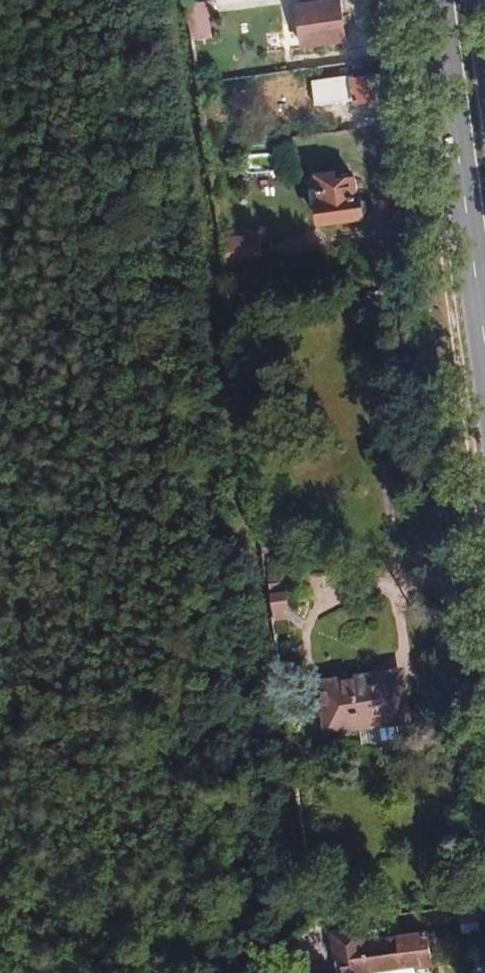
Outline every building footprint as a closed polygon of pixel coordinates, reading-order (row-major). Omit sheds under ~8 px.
[(296,4),(302,47),(347,41),(341,0),(328,0),(296,4)] [(194,5),(197,40),(212,39),(209,3),(194,5)] [(382,74),(352,78),(355,104),(385,100),(382,74)] [(240,186),(287,181),(286,170),(239,175),(240,186)] [(316,174),(320,201),(317,201),(320,225),(365,219),(361,195),(359,195),(356,178),(338,181),(336,171),(316,174)] [(223,238),(227,268),(263,263),(259,233),(223,238)] [(270,583),(275,621),(287,619),(285,610),(291,609),(288,590),(283,591),(282,581),(270,583)] [(410,721),(403,670),(320,682),(327,733),(360,728),(389,724),(410,721)] [(360,728),(363,744),(392,740),(389,724),(360,728)] [(332,932),(338,972),(374,972),(404,969),(432,965),(427,932),(364,942),(362,927),(332,932)]
